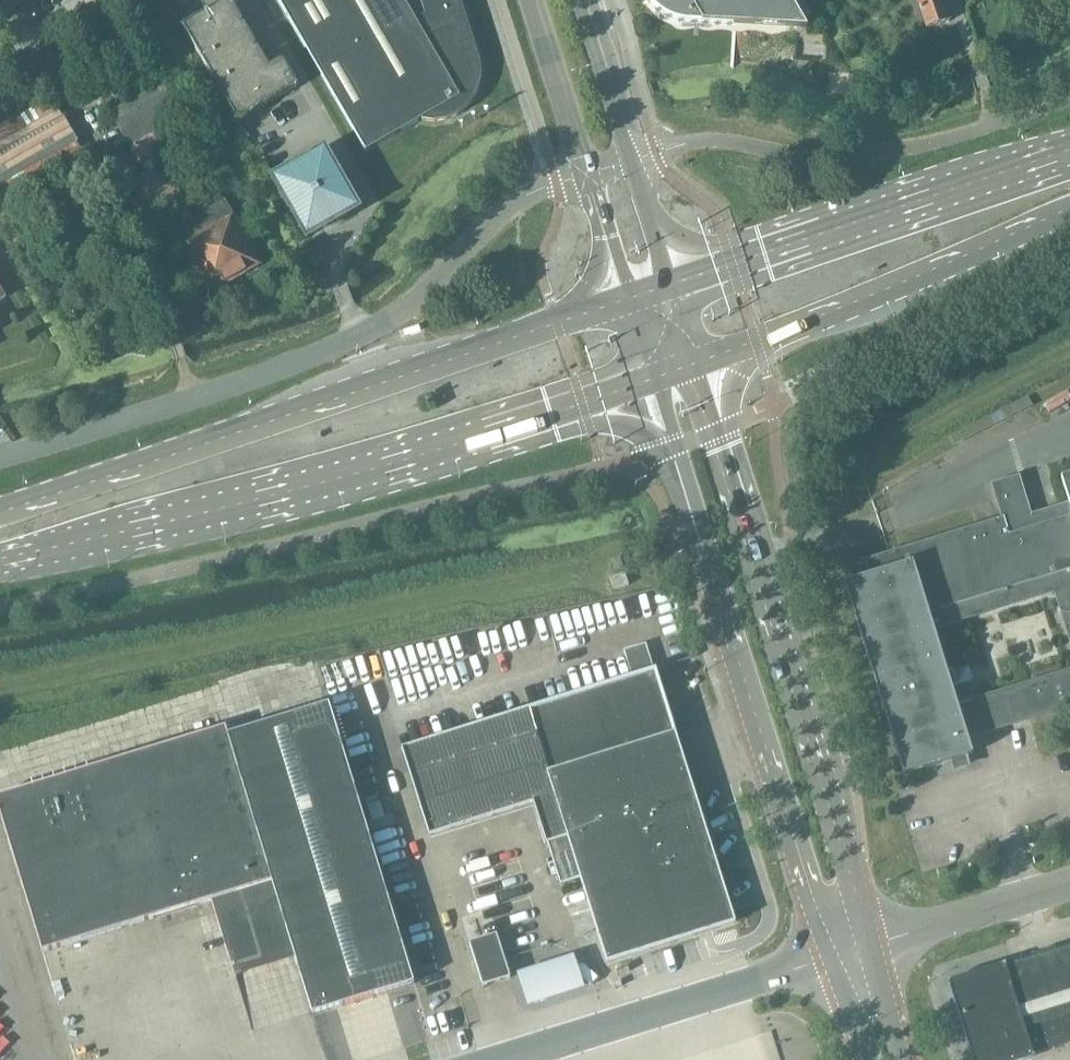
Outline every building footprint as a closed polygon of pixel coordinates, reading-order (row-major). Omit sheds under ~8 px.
[(0,3),(6,13),(15,8),(11,0),(5,0),(0,3)] [(46,4),(45,0),(28,0),(30,9),(46,4)] [(366,153),(422,120),(434,122),(447,120),(458,116),(468,108),(476,98),(481,86),(482,74),(481,62),(461,0),(414,0),(406,3),(405,0),(279,0),(366,153)] [(654,3),(657,7),(661,10),(666,13),(670,15),(673,17),(679,19),(683,20),(688,21),(808,28),(792,0),(651,0),(654,3)] [(928,31),(951,22),(942,0),(916,0),(928,31)] [(229,1),(182,28),(236,123),(297,88),(299,88),(284,62),(269,71),(229,1)] [(168,81),(112,114),(131,147),(187,115),(168,81)] [(0,129),(0,193),(8,207),(88,161),(52,99),(0,129)] [(325,150),(274,180),(308,239),(359,209),(325,150)] [(194,217),(165,166),(126,188),(148,226),(178,209),(194,236),(183,242),(211,293),(262,265),(225,200),(194,217)] [(975,527),(865,560),(870,577),(880,608),(856,615),(901,760),(915,756),(916,759),(921,757),(949,749),(952,759),(964,755),(960,741),(970,738),(973,737),(1069,707),(1069,671),(955,707),(931,629),(1054,591),(1069,642),(1069,516),(1030,529),(1026,516),(1031,515),(1020,477),(1013,479),(993,485),(1003,518),(998,519),(975,527)] [(620,559),(612,561),(615,569),(623,567),(620,559)] [(625,573),(610,578),(614,591),(629,586),(625,573)] [(529,710),(404,750),(431,835),(535,802),(562,885),(582,878),(608,962),(735,922),(656,671),(655,671),(646,644),(624,651),(633,678),(529,710)] [(314,1015),(415,984),(330,705),(229,736),(226,728),(0,797),(0,810),(43,952),(273,882),(314,1015)] [(511,978),(501,948),(497,936),(470,944),(484,987),(511,978)] [(1058,951),(1056,948),(1035,954),(1036,958),(1006,968),(1005,965),(948,982),(972,1059),(1029,1059),(1034,1059),(1032,1054),(1069,1043),(1069,948),(1058,951)] [(574,954),(517,971),(527,1002),(583,985),(574,954)] [(111,979),(114,991),(141,984),(138,973),(111,979)]
